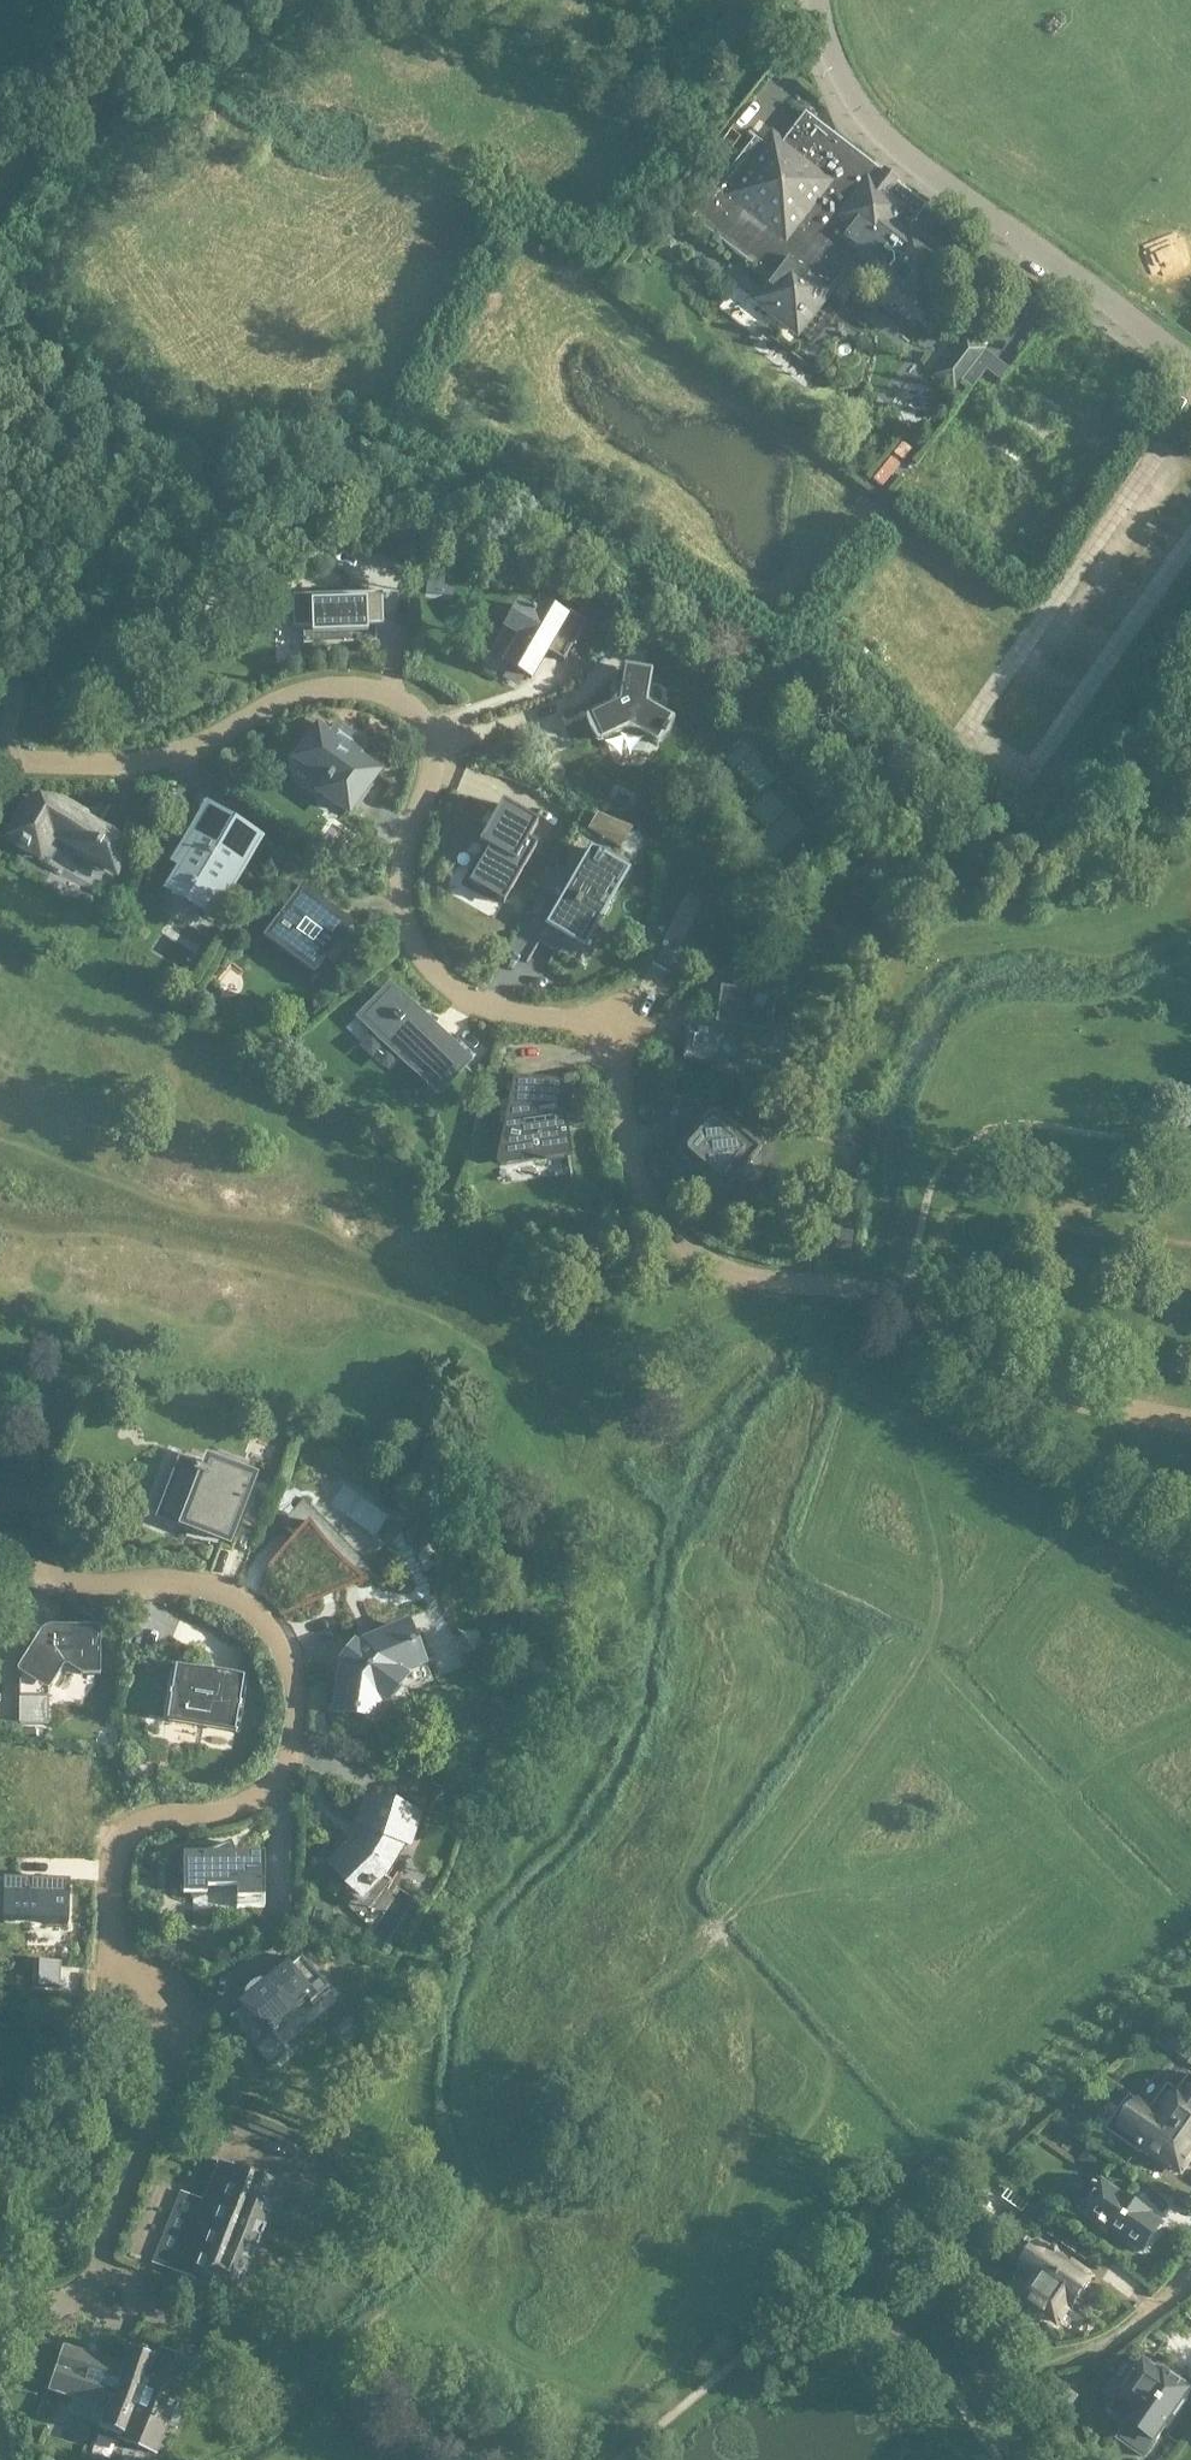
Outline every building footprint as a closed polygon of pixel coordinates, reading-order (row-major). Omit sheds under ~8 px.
[(706,200),(710,203),(694,223),(766,279),(751,299),(791,330),(822,290),(802,275),(833,235),(918,299),(949,259),(909,228),(924,208),(804,115),(781,144),(771,136),(762,146),(753,139),(720,182),(713,176),(703,190),(710,195),(706,200)] [(1001,311),(1007,315),(1012,308),(1006,304),(1001,311)] [(940,370),(956,381),(979,351),(964,339),(940,370)] [(1006,371),(981,352),(958,383),(968,391),(983,372),(997,383),(1006,371)] [(354,614),(354,593),(294,593),(294,645),(366,645),(366,614),(354,614)] [(563,661),(585,622),(566,611),(560,621),(541,610),(537,618),(533,616),(534,615),(530,612),(529,614),(520,608),(506,631),(519,639),(505,663),(515,669),(514,669),(531,679),(546,652),(563,661)] [(651,676),(622,671),(616,703),(587,717),(599,744),(629,730),(657,746),(662,737),(663,738),(668,730),(666,729),(671,720),(672,720),(646,705),(651,676)] [(315,734),(297,760),(326,781),(325,783),(327,784),(320,793),(347,813),(375,775),(356,761),(364,749),(334,728),(325,741),(315,734)] [(795,781),(752,740),(725,767),(765,807),(751,821),(774,844),(755,864),(778,885),(823,839),(788,804),(794,797),(787,790),(795,781)] [(536,826),(500,805),(477,844),(486,850),(466,884),(502,905),(534,849),(525,843),(536,826)] [(122,847),(122,844),(57,806),(49,820),(27,807),(8,839),(20,846),(19,848),(26,852),(28,851),(39,858),(52,837),(114,874),(120,851),(118,851),(120,846),(122,847)] [(228,823),(206,810),(190,836),(197,840),(179,869),(196,879),(193,883),(191,882),(186,890),(188,891),(184,899),(213,919),(227,898),(218,893),(235,864),(242,868),(258,842),(236,829),(234,833),(225,828),(228,823)] [(589,849),(545,926),(561,936),(562,935),(577,943),(590,921),(595,924),(599,917),(601,917),(627,871),(589,849)] [(302,888),(266,937),(313,971),(349,923),(302,888)] [(437,1091),(464,1063),(443,1043),(440,1046),(406,1013),(409,1010),(389,990),(362,1018),(437,1091)] [(693,1028),(681,1059),(739,1067),(754,1030),(773,1033),(775,1033),(776,1033),(778,1032),(780,1031),(781,1030),(782,1029),(783,1027),(794,1000),(736,993),(723,1026),(702,1023),(700,1023),(698,1024),(696,1025),(695,1026),(693,1028)] [(560,1088),(559,1086),(557,1084),(556,1084),(555,1084),(512,1080),(495,1164),(495,1166),(496,1167),(497,1168),(498,1168),(499,1168),(571,1158),(561,1089),(560,1088)] [(763,1140),(714,1100),(675,1146),(725,1186),(763,1140)] [(179,1468),(158,1521),(227,1544),(251,1481),(206,1466),(202,1476),(179,1468)] [(362,1645),(377,1639),(373,1631),(374,1631),(356,1587),(378,1578),(303,1497),(278,1526),(293,1538),(268,1566),(262,1579),(259,1596),(262,1596),(263,1595),(266,1599),(280,1613),(279,1614),(280,1617),(315,1603),(341,1593),(362,1645)] [(100,1628),(99,1627),(98,1627),(60,1627),(52,1627),(49,1627),(47,1628),(45,1628),(43,1630),(41,1631),(38,1635),(38,1636),(19,1666),(19,1667),(19,1668),(19,1724),(19,1725),(46,1725),(47,1725),(48,1724),(48,1723),(48,1722),(48,1691),(48,1690),(49,1690),(49,1689),(62,1668),(64,1667),(65,1667),(66,1667),(67,1667),(68,1668),(69,1669),(77,1673),(81,1676),(86,1676),(98,1676),(99,1676),(99,1675),(100,1675),(100,1674),(100,1629),(100,1628)] [(420,1665),(406,1629),(361,1646),(343,1674),(335,1712),(374,1717),(378,1693),(390,1696),(397,1687),(393,1675),(420,1665)] [(243,1678),(175,1667),(166,1722),(235,1733),(243,1678)] [(416,1816),(365,1802),(359,1826),(377,1830),(355,1874),(338,1869),(317,1890),(366,1903),(391,1878),(408,1844),(416,1816)] [(233,1854),(229,1844),(178,1865),(193,1900),(197,1909),(236,1908),(264,1909),(264,1854),(233,1854)] [(69,1882),(2,1880),(1,1923),(68,1925),(69,1882)] [(61,1961),(38,1960),(37,1987),(60,1987),(61,1961)] [(241,2059),(262,2049),(253,2032),(295,2009),(300,2018),(320,2007),(300,1968),(262,1987),(261,1987),(260,1986),(259,1985),(258,1985),(257,1985),(254,1984),(253,1984),(251,1984),(248,1985),(247,1985),(245,1986),(243,1987),(241,1988),(240,1989),(239,1991),(238,1993),(237,1995),(236,1997),(236,2001),(216,2012),(241,2059)] [(1150,2110),(1190,2139),(1190,2076),(1189,2075),(1178,2091),(1168,2085),(1150,2110)] [(1106,2129),(1136,2150),(1138,2147),(1144,2151),(1147,2148),(1181,2172),(1190,2159),(1190,2139),(1150,2110),(1130,2095),(1106,2129)] [(1110,2163),(1099,2156),(1091,2168),(1102,2176),(1110,2163)] [(191,2278),(191,2279),(236,2297),(280,2185),(279,2185),(282,2179),(276,2176),(273,2182),(218,2160),(202,2199),(181,2191),(152,2263),(191,2278)] [(1103,2183),(1084,2210),(1143,2252),(1163,2224),(1103,2183)] [(1031,2278),(1019,2296),(1029,2303),(1057,2323),(1070,2305),(1073,2307),(1092,2280),(1060,2258),(1062,2254),(1043,2240),(1021,2271),(1031,2278)] [(52,2391),(105,2409),(99,2426),(122,2436),(119,2443),(153,2457),(165,2428),(168,2428),(170,2424),(177,2427),(187,2401),(180,2398),(182,2394),(179,2392),(189,2367),(159,2355),(158,2358),(155,2357),(154,2358),(147,2354),(147,2352),(141,2350),(140,2352),(129,2347),(123,2363),(68,2346),(52,2391)] [(1145,2458),(1190,2391),(1190,2390),(1164,2371),(1162,2375),(1144,2362),(1111,2410),(1128,2423),(1117,2439),(1145,2458)]
